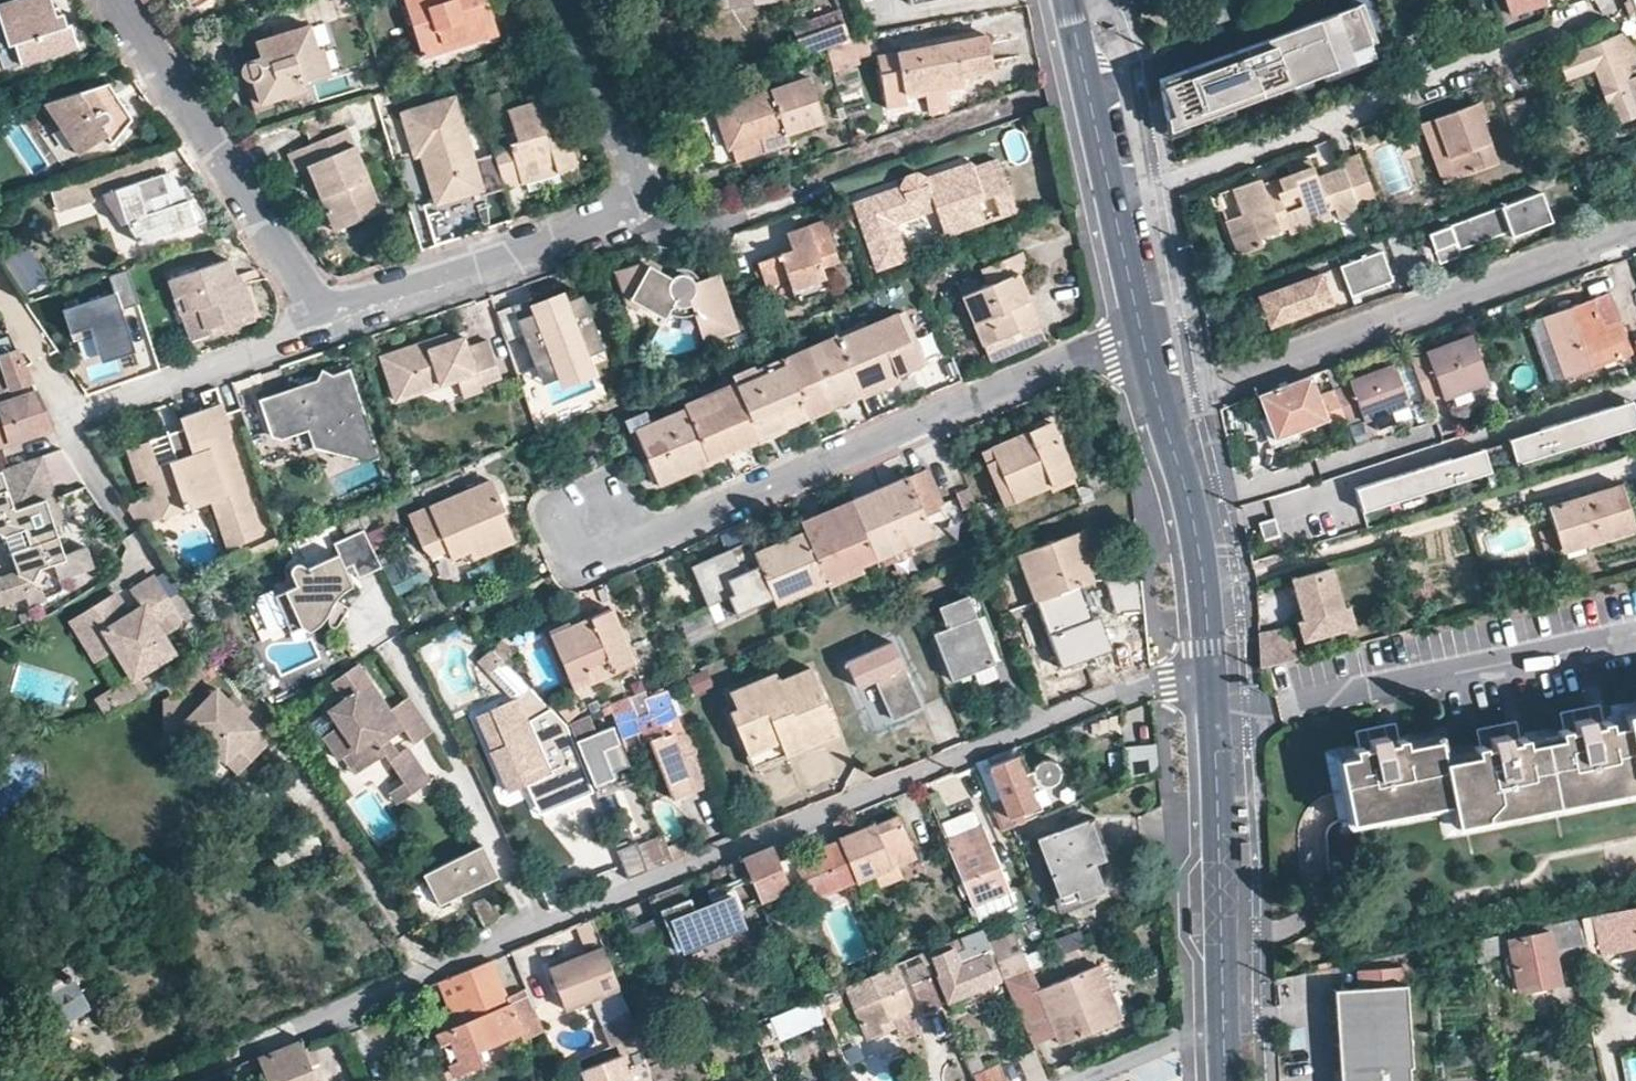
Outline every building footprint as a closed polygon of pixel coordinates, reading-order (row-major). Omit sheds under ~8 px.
[(80,46),(74,23),(71,23),(65,13),(60,14),(56,0),(0,0),(0,16),(9,43),(16,44),(21,66),(80,46)] [(335,14),(354,8),(351,0),(330,0),(335,14)] [(491,5),(489,0),(407,0),(424,57),(500,33),(491,5)] [(1203,26),(1225,18),(1219,0),(1217,0),(1197,8),(1203,26)] [(1513,17),(1549,4),(1547,0),(1507,0),(1513,17)] [(1160,80),(1162,87),(1370,12),(1368,5),(1160,80)] [(1385,54),(1370,12),(1162,87),(1166,110),(1170,131),(1385,54)] [(799,24),(807,54),(846,44),(838,14),(799,24)] [(304,83),(331,74),(324,47),(317,49),(308,24),(255,40),(259,55),(249,59),(246,61),(244,65),(243,70),(255,111),(307,94),(304,83)] [(961,66),(991,59),(983,24),(874,49),(886,99),(907,95),(905,83),(921,80),(940,76),(943,76),(944,80),(963,76),(961,66)] [(1625,34),(1557,59),(1566,82),(1594,71),(1614,124),(1620,121),(1635,116),(1635,45),(1625,34)] [(818,115),(803,73),(711,107),(723,145),(727,144),(755,135),(760,148),(784,141),(780,129),(818,115)] [(945,103),(940,76),(921,80),(926,106),(945,103)] [(106,85),(40,105),(75,154),(107,145),(100,134),(132,123),(106,85)] [(509,126),(488,133),(493,147),(504,185),(525,179),(557,170),(575,165),(564,129),(558,130),(546,93),(503,104),(509,126)] [(483,191),(504,185),(493,147),(471,152),(451,96),(400,111),(414,152),(419,151),(436,200),(481,187),(483,191)] [(1504,107),(1517,141),(1528,137),(1537,134),(1524,100),(1504,107)] [(1420,128),(1440,184),(1494,164),(1481,128),(1488,126),(1480,107),(1420,128)] [(298,121),(302,134),(339,122),(335,110),(298,121)] [(760,148),(755,135),(727,144),(732,157),(760,148)] [(307,165),(332,220),(378,200),(356,145),(340,152),(333,136),(286,155),(293,170),(307,165)] [(100,197),(109,194),(146,245),(206,226),(169,173),(162,175),(156,155),(102,172),(94,174),(90,175),(47,189),(56,215),(92,204),(94,199),(100,197)] [(969,163),(925,178),(927,183),(900,193),(898,187),(897,188),(851,204),(874,272),(906,261),(894,225),(935,211),(943,236),(984,222),(978,202),(990,198),(997,217),(1013,212),(995,159),(970,167),(969,163)] [(1360,160),(1342,165),(1344,171),(1359,215),(1377,208),(1360,160)] [(1338,222),(1359,215),(1344,171),(1315,181),(1309,163),(1285,170),(1287,178),(1276,182),(1280,195),(1264,200),(1260,187),(1258,181),(1228,191),(1238,217),(1224,222),(1236,257),(1261,249),(1257,240),(1278,233),(1275,224),(1302,214),(1304,220),(1326,214),(1333,210),(1338,222)] [(559,178),(557,170),(525,179),(528,186),(559,178)] [(925,178),(914,173),(902,177),(896,187),(897,188),(898,187),(900,193),(927,183),(925,178)] [(1276,182),(1260,187),(1264,200),(1280,195),(1276,182)] [(1532,196),(1543,226),(1555,222),(1543,192),(1532,196)] [(146,245),(109,194),(100,197),(102,204),(118,227),(124,225),(138,247),(146,245)] [(1543,226),(1532,196),(1430,233),(1442,263),(1466,254),(1464,249),(1515,230),(1517,236),(1543,226)] [(382,208),(378,200),(332,220),(335,227),(382,208)] [(1328,221),(1326,214),(1304,220),(1302,214),(1275,224),(1278,233),(1285,230),(1286,235),(1328,221)] [(837,261),(823,219),(783,231),(789,250),(754,261),(762,285),(785,278),(792,301),(827,290),(819,267),(837,261)] [(1384,250),(1343,265),(1354,296),(1395,281),(1384,250)] [(17,254),(2,264),(22,294),(37,284),(17,254)] [(980,350),(996,344),(1037,325),(1017,278),(1028,273),(1021,256),(981,274),(987,290),(979,295),(974,283),(955,290),(980,350)] [(692,282),(689,280),(686,277),(683,276),(678,276),(674,277),(672,279),(643,262),(614,271),(626,308),(631,300),(665,320),(671,318),(675,319),(679,320),(682,320),(685,318),(688,316),(690,313),(700,342),(737,329),(718,273),(692,282)] [(212,337),(209,330),(245,318),(255,315),(243,284),(232,287),(223,263),(170,280),(183,318),(175,321),(183,347),(212,337)] [(1322,272),(1260,295),(1270,321),(1298,311),(1300,316),(1334,303),(1322,272)] [(603,348),(583,292),(561,300),(567,314),(542,324),(536,309),(532,296),(511,304),(521,332),(534,365),(553,358),(560,376),(565,376),(570,375),(575,374),(580,371),(585,368),(588,365),(584,355),(603,348)] [(1592,331),(1608,325),(1597,296),(1581,302),(1592,331)] [(567,314),(561,300),(536,309),(542,324),(567,314)] [(1535,319),(1556,381),(1620,358),(1608,325),(1592,331),(1581,302),(1535,319)] [(521,332),(511,304),(496,309),(506,338),(521,332)] [(1298,311),(1270,321),(1272,326),(1300,316),(1298,311)] [(832,342),(855,394),(917,368),(903,335),(909,333),(900,313),(832,342)] [(245,318),(209,330),(212,337),(247,325),(245,318)] [(1522,324),(1544,386),(1556,381),(1535,319),(1522,324)] [(1040,334),(1037,325),(996,344),(1000,351),(1040,334)] [(448,333),(427,339),(430,347),(451,341),(448,333)] [(468,347),(465,336),(451,341),(430,347),(427,339),(381,355),(395,399),(459,378),(477,372),(481,385),(502,378),(490,340),(468,347)] [(1488,384),(1471,336),(1426,352),(1427,357),(1412,362),(1427,402),(1451,394),(1456,408),(1475,401),(1471,391),(1488,384)] [(856,398),(855,394),(832,342),(800,354),(803,361),(783,370),(804,421),(856,398)] [(10,388),(32,381),(29,375),(26,368),(16,349),(0,355),(0,392),(10,388)] [(803,361),(800,354),(779,362),(782,368),(783,370),(803,361)] [(560,376),(553,358),(534,365),(540,383),(560,376)] [(782,368),(779,362),(748,374),(745,371),(724,379),(727,386),(729,390),(782,368)] [(1409,405),(1394,364),(1348,381),(1350,386),(1335,391),(1346,424),(1370,415),(1375,430),(1394,423),(1390,412),(1409,405)] [(336,373),(322,366),(315,380),(329,387),(336,373)] [(378,450),(351,368),(336,373),(329,387),(315,380),(262,398),(272,426),(278,428),(310,417),(318,440),(328,443),(335,440),(337,446),(347,449),(355,446),(357,452),(366,455),(378,450)] [(804,421),(783,370),(782,368),(729,390),(751,443),(804,421)] [(477,372),(459,378),(465,396),(483,390),(481,385),(477,372)] [(1311,376),(1260,394),(1277,440),(1328,421),(1311,376)] [(678,412),(700,465),(751,443),(729,390),(727,386),(676,407),(678,412)] [(37,391),(0,404),(0,445),(49,428),(54,426),(46,410),(37,391)] [(259,525),(224,423),(230,421),(224,403),(181,417),(185,428),(190,445),(173,450),(177,459),(158,465),(150,440),(127,448),(138,482),(147,479),(152,495),(153,495),(178,487),(181,497),(208,488),(224,537),(259,525)] [(1622,436),(1635,432),(1635,415),(1634,406),(1616,411),(1622,436)] [(1531,445),(1512,450),(1509,451),(1511,461),(1515,460),(1516,465),(1622,436),(1616,411),(1540,432),(1534,448),(1531,445)] [(700,465),(678,412),(643,427),(627,434),(651,487),(701,467),(700,465)] [(643,427),(638,415),(618,424),(618,425),(623,436),(627,434),(643,427)] [(1008,504),(1077,475),(1055,423),(986,451),(1008,504)] [(190,445),(185,428),(168,434),(173,450),(190,445)] [(1534,448),(1540,432),(1509,441),(1512,450),(1531,445),(1534,448)] [(1470,462),(1486,457),(1484,451),(1453,460),(1467,468),(1470,462)] [(51,476),(44,454),(30,458),(37,478),(43,476),(49,495),(57,493),(51,476)] [(1467,468),(1453,460),(1355,488),(1362,510),(1491,473),(1486,457),(1470,462),(1467,468)] [(30,458),(6,467),(0,470),(0,534),(6,537),(19,574),(34,582),(41,569),(55,565),(61,581),(96,569),(89,548),(65,556),(55,528),(67,523),(57,493),(49,495),(43,476),(37,478),(30,458)] [(874,563),(933,538),(926,520),(943,512),(926,471),(848,504),(874,563)] [(1073,485),(1082,507),(1094,502),(1089,491),(1080,482),(1073,485)] [(178,487),(155,495),(158,505),(181,497),(178,487)] [(442,564),(500,540),(491,517),(493,516),(480,487),(398,522),(412,553),(422,562),(438,555),(442,564)] [(1547,508),(1558,555),(1632,539),(1621,491),(1547,508)] [(152,495),(131,501),(138,511),(158,505),(155,495),(153,495),(152,495)] [(823,585),(874,563),(848,504),(797,525),(802,537),(823,585)] [(384,561),(365,524),(336,537),(342,551),(347,562),(354,558),(360,571),(384,561)] [(802,537),(797,525),(749,545),(754,557),(802,537)] [(1005,539),(1001,529),(989,533),(993,543),(1005,539)] [(1083,532),(1094,559),(1101,556),(1090,529),(1083,532)] [(1083,532),(1020,557),(1038,603),(1080,586),(1094,579),(1087,562),(1094,559),(1083,532)] [(776,609),(824,588),(823,585),(802,537),(754,557),(776,609)] [(754,557),(749,545),(689,569),(705,606),(721,599),(733,629),(776,609),(754,557)] [(347,562),(342,551),(309,565),(309,564),(304,561),(299,560),(295,563),(293,569),(294,572),(299,583),(276,593),(292,630),(303,625),(310,629),(326,612),(339,596),(354,580),(347,562)] [(1331,569),(1290,581),(1301,621),(1307,642),(1348,631),(1331,569)] [(19,574),(0,581),(0,605),(27,596),(27,597),(32,587),(34,582),(19,574)] [(113,650),(130,677),(95,699),(103,712),(117,707),(148,688),(140,676),(177,653),(157,621),(176,609),(154,574),(133,587),(143,603),(131,611),(118,591),(69,621),(95,662),(113,650)] [(1112,614),(1141,611),(1138,581),(1108,584),(1112,614)] [(1080,586),(1038,603),(1064,670),(1097,656),(1086,627),(1094,623),(1080,586)] [(46,594),(32,587),(27,597),(31,608),(49,602),(46,594)] [(352,608),(339,596),(326,612),(329,614),(327,615),(326,620),(328,624),(332,626),(337,625),(338,624),(352,608)] [(994,665),(1003,660),(978,596),(969,599),(994,665)] [(951,683),(994,665),(969,599),(940,611),(945,622),(937,627),(940,634),(933,636),(951,683)] [(570,694),(631,668),(608,613),(545,639),(570,694)] [(1307,642),(1301,621),(1296,623),(1302,644),(1307,642)] [(1258,636),(1258,644),(1275,643),(1276,667),(1295,662),(1287,628),(1258,636)] [(1259,672),(1276,667),(1275,643),(1258,644),(1259,672)] [(906,691),(886,649),(854,664),(865,687),(872,684),(878,695),(881,703),(906,691)] [(390,710),(372,682),(360,663),(331,682),(343,701),(327,711),(338,727),(324,737),(339,760),(343,757),(354,749),(367,766),(384,755),(379,747),(390,739),(404,731),(404,730),(414,745),(433,733),(410,698),(390,710)] [(865,687),(854,664),(841,670),(857,704),(878,695),(872,684),(865,687)] [(809,668),(802,670),(808,686),(815,684),(809,668)] [(709,670),(686,679),(692,696),(716,687),(709,670)] [(836,734),(815,684),(808,686),(802,670),(780,679),(776,671),(736,689),(743,704),(734,707),(728,710),(741,741),(753,735),(760,752),(779,744),(784,757),(836,734)] [(231,698),(220,686),(205,700),(164,700),(164,720),(185,720),(207,743),(238,775),(273,742),(249,717),(231,698)] [(728,692),(734,707),(743,704),(736,689),(728,692)] [(253,713),(235,694),(231,698),(249,717),(253,713)] [(629,698),(611,706),(629,751),(649,743),(672,800),(694,791),(693,786),(709,778),(689,726),(682,730),(669,695),(648,702),(653,715),(638,722),(629,698)] [(560,798),(579,790),(591,785),(571,735),(559,739),(539,747),(518,699),(477,716),(485,735),(500,729),(526,786),(551,776),(560,798)] [(558,733),(566,724),(544,701),(535,709),(558,733)] [(1593,722),(1603,720),(1601,703),(1562,711),(1565,727),(1575,726),(1574,718),(1592,715),(1593,722)] [(1629,722),(1612,727),(1611,718),(1603,720),(1593,722),(1592,715),(1574,718),(1575,726),(1565,727),(1559,728),(1560,737),(1527,743),(1525,734),(1519,736),(1508,738),(1506,732),(1491,734),(1492,742),(1480,743),(1474,744),(1475,752),(1442,759),(1450,800),(1452,810),(1469,808),(1472,820),(1522,810),(1520,798),(1535,795),(1538,807),(1550,805),(1573,801),(1571,788),(1586,785),(1589,797),(1607,794),(1604,781),(1619,779),(1622,791),(1635,789),(1635,758),(1629,722)] [(1628,717),(1629,722),(1635,758),(1635,715),(1628,717)] [(1508,738),(1519,736),(1516,719),(1478,726),(1480,743),(1492,742),(1491,734),(1506,732),(1508,738)] [(207,743),(185,720),(164,720),(165,743),(207,743)] [(611,772),(629,765),(614,725),(596,732),(591,720),(572,727),(595,784),(613,778),(611,772)] [(1384,739),(1395,737),(1392,720),(1353,727),(1355,744),(1367,743),(1367,736),(1383,733),(1384,739)] [(526,786),(500,729),(485,735),(510,792),(526,786)] [(1450,800),(1442,759),(1438,737),(1403,744),(1402,735),(1395,737),(1384,739),(1383,733),(1367,736),(1367,743),(1355,744),(1350,745),(1351,754),(1337,757),(1349,820),(1366,817),(1364,804),(1379,801),(1382,814),(1400,810),(1398,797),(1413,794),(1416,807),(1450,800)] [(753,770),(784,757),(779,744),(760,752),(753,735),(741,741),(753,770)] [(388,761),(399,753),(390,739),(379,747),(384,755),(388,761)] [(410,793),(429,781),(408,748),(399,753),(388,761),(403,783),(410,793)] [(354,774),(367,766),(354,749),(343,757),(354,774)] [(988,770),(1015,759),(1012,750),(985,761),(988,770)] [(1021,776),(1015,759),(988,770),(1012,830),(1041,818),(1030,794),(1038,790),(1037,788),(1043,789),(1049,787),(1054,783),(1056,779),(1055,773),(1052,767),(1046,763),(1040,764),(1034,767),(1032,771),(1031,773),(1021,776)] [(979,773),(988,770),(985,761),(976,765),(979,773)] [(1012,830),(988,770),(979,773),(1005,833),(1012,830)] [(1604,781),(1607,794),(1622,791),(1619,779),(1604,781)] [(395,803),(410,793),(403,783),(389,793),(395,803)] [(1571,788),(1573,801),(1589,797),(1586,785),(1571,788)] [(1041,818),(1049,815),(1038,790),(1030,794),(1041,818)] [(1398,797),(1400,810),(1416,807),(1413,794),(1398,797)] [(1520,798),(1522,810),(1538,807),(1535,795),(1520,798)] [(1364,804),(1366,817),(1382,814),(1379,801),(1364,804)] [(1469,808),(1452,810),(1455,823),(1472,820),(1469,808)] [(860,884),(875,877),(901,866),(919,858),(902,818),(880,827),(878,823),(841,839),(843,844),(855,873),(859,881),(860,884)] [(1066,908),(1108,892),(1093,856),(1102,852),(1088,822),(1039,842),(1066,908)] [(637,877),(652,871),(635,829),(621,835),(637,877)] [(948,843),(979,918),(987,914),(984,906),(1009,894),(982,829),(948,843)] [(326,849),(315,832),(289,843),(271,851),(278,869),(326,849)] [(1250,857),(1249,839),(1240,840),(1240,858),(1250,857)] [(484,844),(424,874),(439,903),(498,874),(484,844)] [(840,880),(855,873),(843,844),(828,851),(817,856),(821,866),(832,862),(840,880)] [(774,847),(742,860),(746,871),(749,877),(758,899),(760,903),(790,891),(797,906),(859,881),(855,873),(840,880),(832,862),(821,866),(804,873),(798,861),(782,868),(774,847)] [(904,876),(901,866),(875,877),(879,888),(904,876)] [(758,899),(749,877),(708,893),(712,904),(695,912),(690,900),(660,913),(676,953),(683,950),(684,953),(744,929),(738,913),(760,903),(758,899)] [(496,925),(501,923),(490,898),(477,904),(488,929),(496,925)] [(1622,908),(1584,916),(1588,934),(1601,932),(1605,954),(1635,948),(1635,906),(1622,908)] [(591,921),(602,949),(619,994),(620,996),(650,983),(622,909),(591,921)] [(1198,932),(1197,914),(1188,914),(1189,932),(1198,932)] [(1556,930),(1513,939),(1514,944),(1516,955),(1523,990),(1566,983),(1563,964),(1592,959),(1592,956),(1588,934),(1584,916),(1554,922),(1556,930)] [(1037,918),(1021,925),(1030,946),(1046,939),(1037,918)] [(591,921),(575,928),(585,956),(602,949),(591,921)] [(995,955),(990,944),(984,928),(952,942),(956,950),(936,957),(942,974),(940,976),(950,1000),(999,980),(990,958),(995,955)] [(1081,931),(1058,940),(1064,956),(1065,957),(1089,947),(1081,931)] [(1476,938),(1481,963),(1516,955),(1514,944),(1513,939),(1511,931),(1476,938)] [(1592,956),(1605,954),(1601,932),(1588,934),(1592,956)] [(1006,981),(1029,971),(1013,934),(990,944),(995,955),(1006,981)] [(566,1015),(619,994),(602,949),(585,956),(548,970),(566,1015)] [(66,1019),(92,1005),(63,952),(38,965),(66,1019)] [(492,963),(447,981),(464,1024),(448,1031),(437,1036),(453,1075),(482,1063),(476,1050),(521,1033),(524,1041),(543,1033),(529,999),(526,991),(506,999),(492,963)] [(1352,1046),(1354,1068),(1366,1068),(1386,1066),(1410,1064),(1410,1062),(1405,981),(1404,963),(1363,967),(1364,985),(1356,986),(1360,1044),(1352,1046)] [(911,1009),(894,966),(845,986),(867,1038),(889,1029),(885,1020),(911,1009)] [(944,1008),(926,966),(908,974),(926,1015),(944,1008)] [(1031,970),(1029,971),(1006,981),(1032,1042),(1057,1031),(1064,1043),(1114,1022),(1105,1003),(1114,998),(1100,966),(1041,990),(1031,970)] [(779,1013),(803,1003),(787,967),(763,977),(779,1013)] [(1413,1062),(1409,980),(1405,981),(1410,1062),(1411,1062),(1413,1062)] [(464,1024),(447,981),(430,989),(448,1031),(464,1024)] [(620,996),(629,1018),(660,1007),(650,983),(620,996)] [(1356,986),(1337,987),(1342,1080),(1366,1080),(1366,1068),(1354,1068),(1352,1046),(1360,1044),(1356,986)] [(784,1032),(827,1015),(819,997),(803,1003),(779,1013),(777,1014),(784,1032)] [(1123,1018),(1114,998),(1105,1003),(1114,1022),(1123,1018)] [(915,1019),(911,1009),(885,1020),(889,1029),(915,1019)] [(612,1049),(637,1039),(629,1019),(605,1030),(612,1049)] [(299,1042),(258,1059),(265,1074),(252,1080),(253,1080),(315,1080),(299,1042)] [(648,1068),(642,1052),(626,1058),(635,1080),(653,1080),(648,1068)] [(1018,1059),(1026,1080),(1046,1080),(1036,1053),(1018,1059)] [(968,1066),(975,1080),(1004,1080),(994,1055),(968,1066)] [(618,1057),(577,1073),(580,1080),(628,1080),(618,1057)] [(672,1058),(648,1068),(653,1080),(674,1080),(679,1079),(672,1058)] [(1411,1062),(1410,1062),(1410,1064),(1386,1066),(1366,1068),(1366,1080),(1412,1080),(1411,1062)] [(225,1072),(203,1080),(228,1080),(225,1072)]
